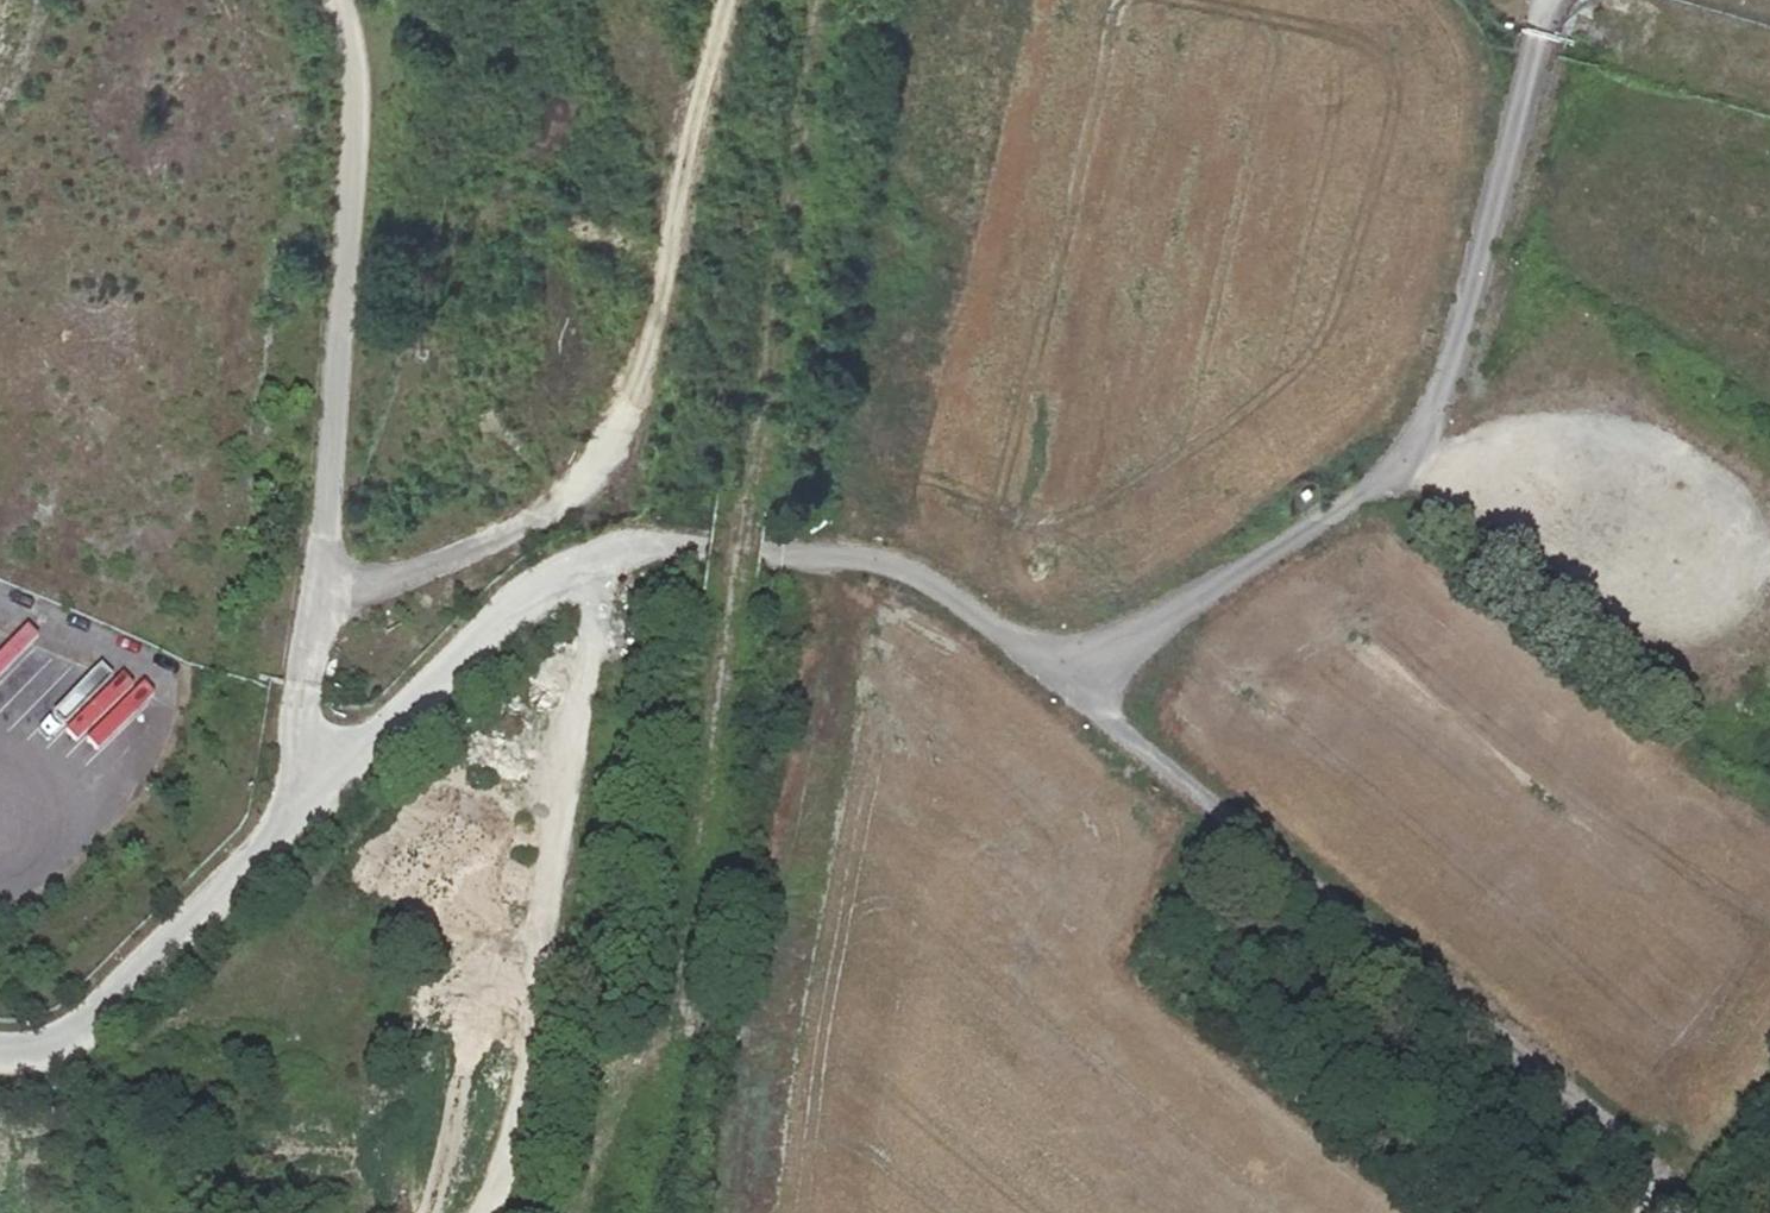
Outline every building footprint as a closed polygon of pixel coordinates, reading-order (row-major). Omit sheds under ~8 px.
[(1627,31),(1576,10),(1569,28),(1620,49),(1627,31)]
